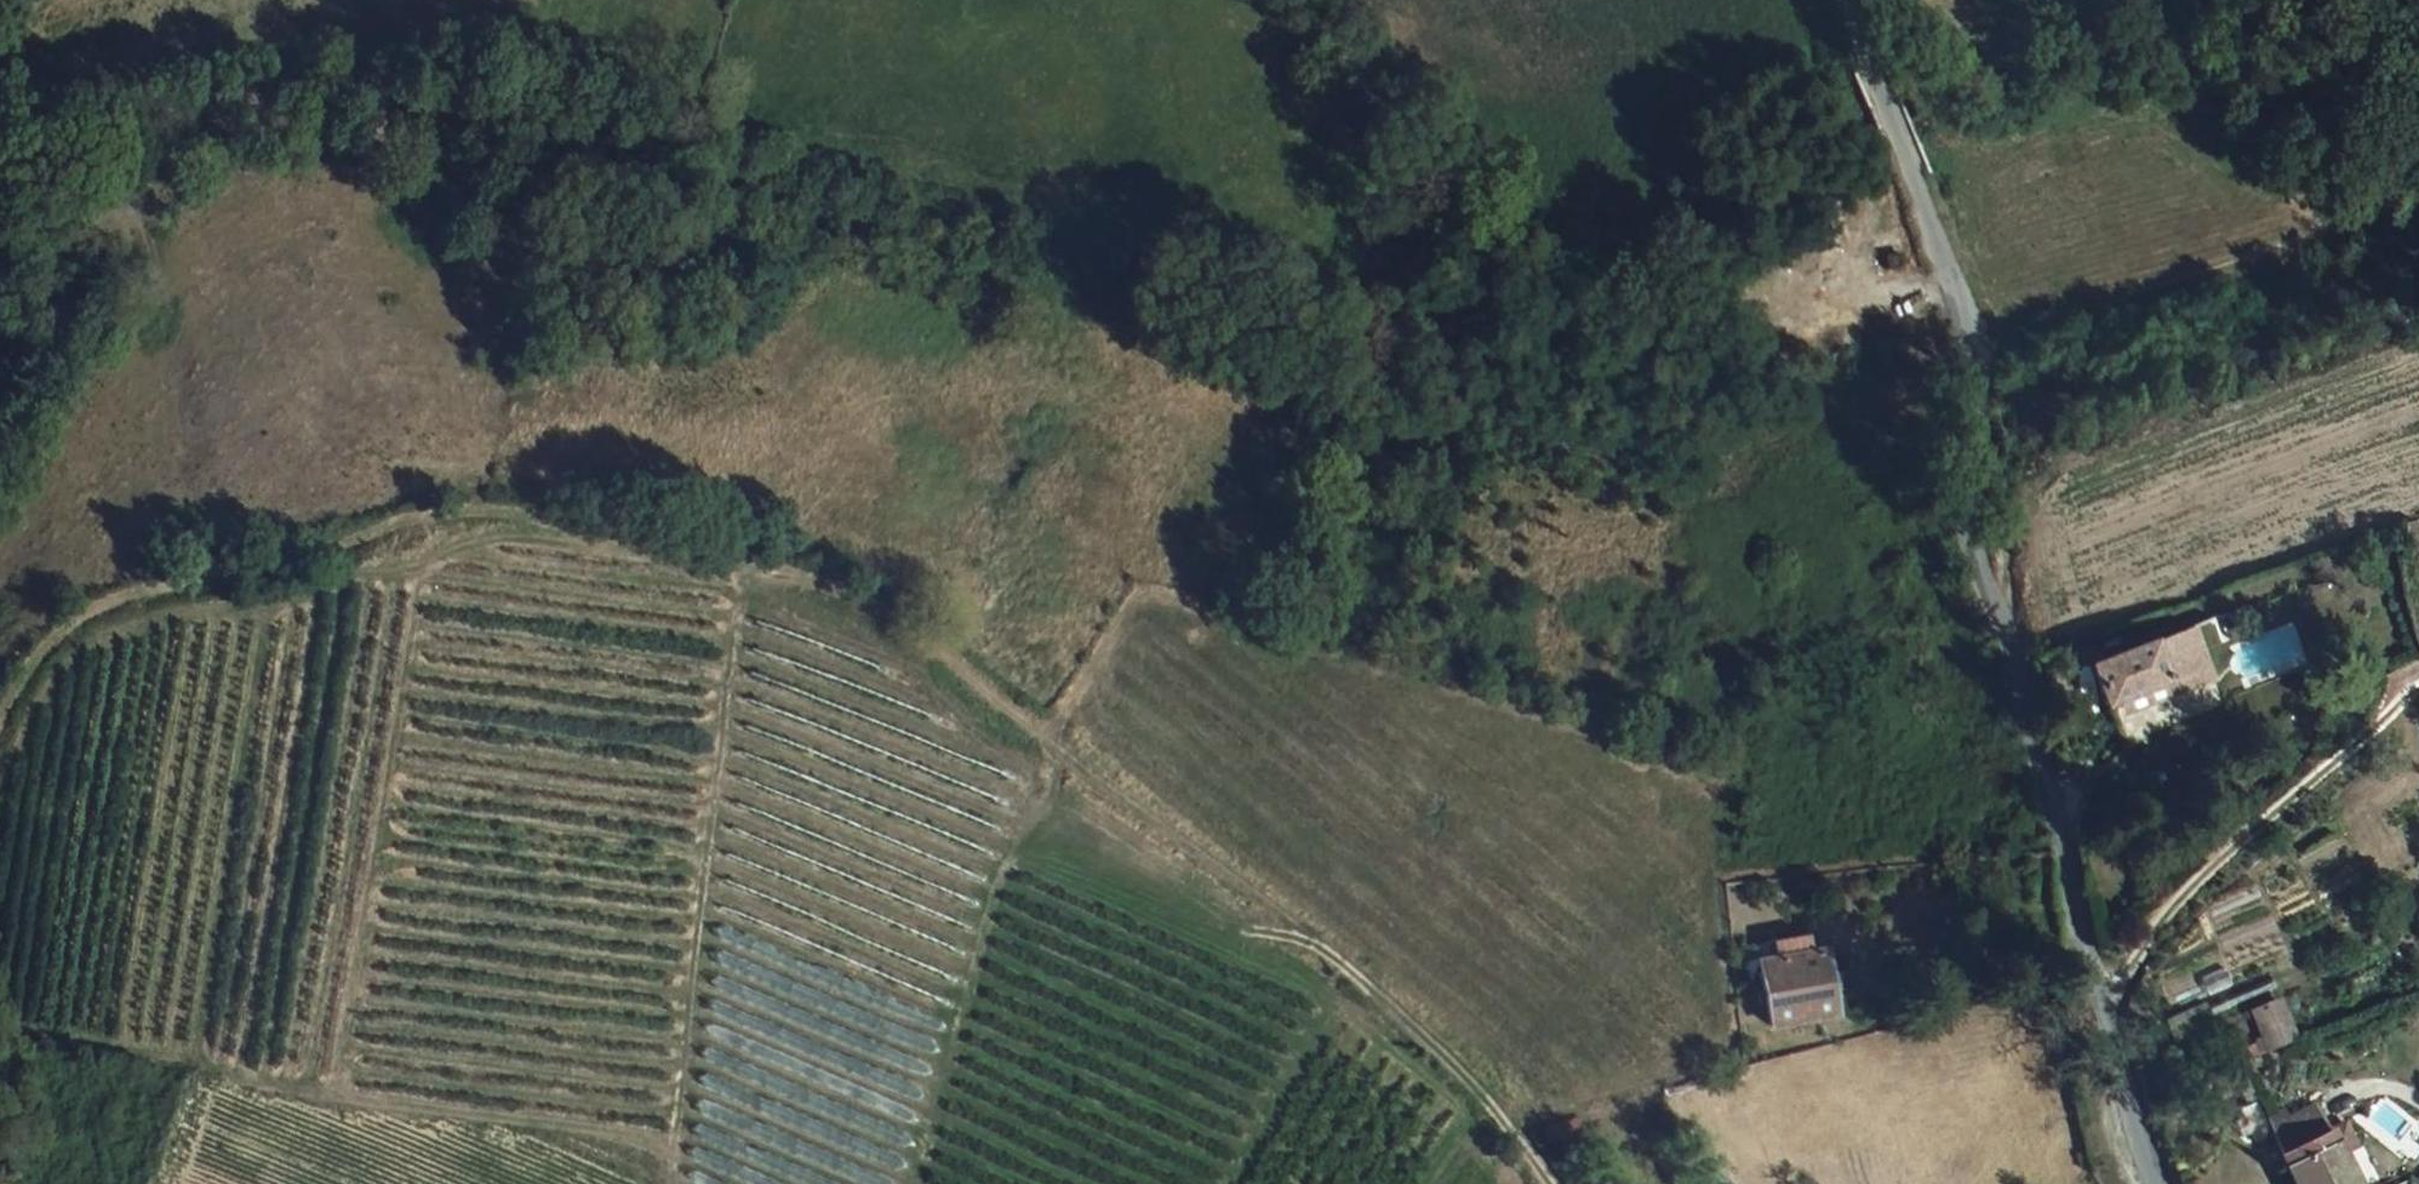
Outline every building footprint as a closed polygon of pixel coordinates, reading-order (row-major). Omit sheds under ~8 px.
[(2174,688),(2200,680),(2192,649),(2156,657),(2166,688),(2174,688)] [(2166,688),(2156,657),(2153,650),(2086,671),(2100,708),(2166,688)] [(1761,964),(1750,965),(1758,1027),(1823,1022),(1816,957),(1807,958),(1806,949),(1805,938),(1759,944),(1761,964)] [(2259,1053),(2294,1038),(2277,995),(2241,1010),(2259,1053)] [(2285,1183),(2346,1183),(2331,1152),(2322,1131),(2318,1125),(2295,1134),(2289,1120),(2261,1129),(2285,1183)] [(2340,1124),(2322,1131),(2331,1152),(2349,1145),(2340,1124)]
